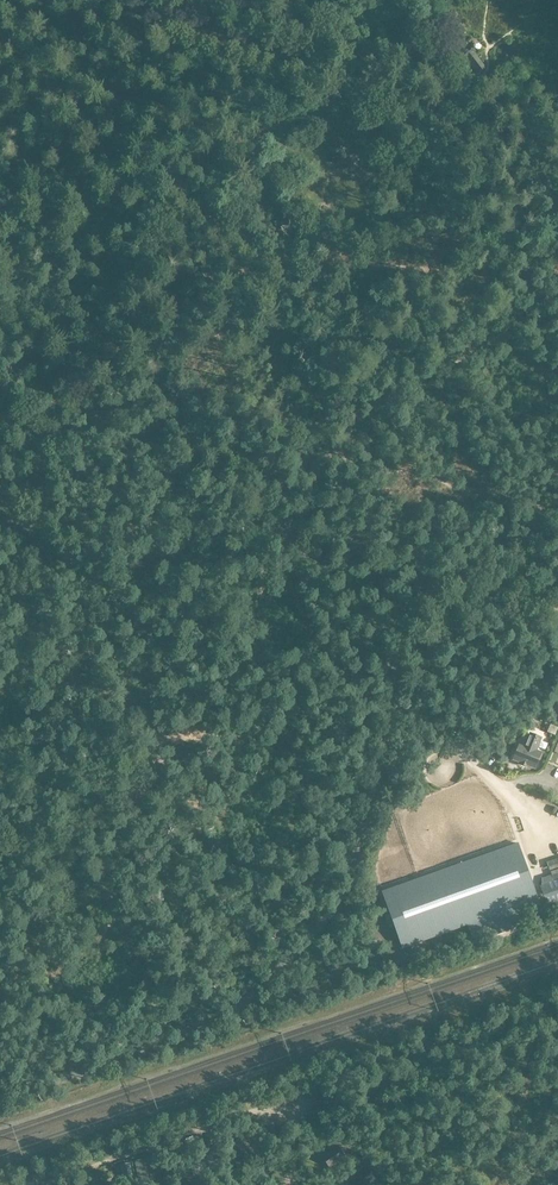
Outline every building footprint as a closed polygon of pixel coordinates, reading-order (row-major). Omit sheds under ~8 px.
[(471,43),(451,58),(458,69),(468,61),(477,74),(486,67),(476,54),(478,52),(471,43)] [(543,725),(550,728),(554,721),(546,717),(543,725)] [(520,743),(513,760),(535,769),(542,752),(537,750),(541,739),(529,735),(525,745),(520,743)] [(529,793),(527,799),(540,803),(542,798),(529,793)] [(467,925),(471,936),(542,911),(517,844),(420,879),(382,892),(403,948),(467,925)] [(541,886),(548,904),(552,916),(557,914),(557,880),(541,886)] [(338,1144),(321,1155),(331,1169),(347,1157),(338,1144)] [(123,1159),(115,1159),(116,1168),(124,1167),(123,1159)] [(347,1181),(351,1184),(368,1184),(376,1178),(364,1165),(347,1181)] [(229,1175),(227,1168),(212,1172),(214,1180),(229,1175)] [(87,1184),(93,1184),(98,1183),(93,1169),(83,1173),(87,1184)]
